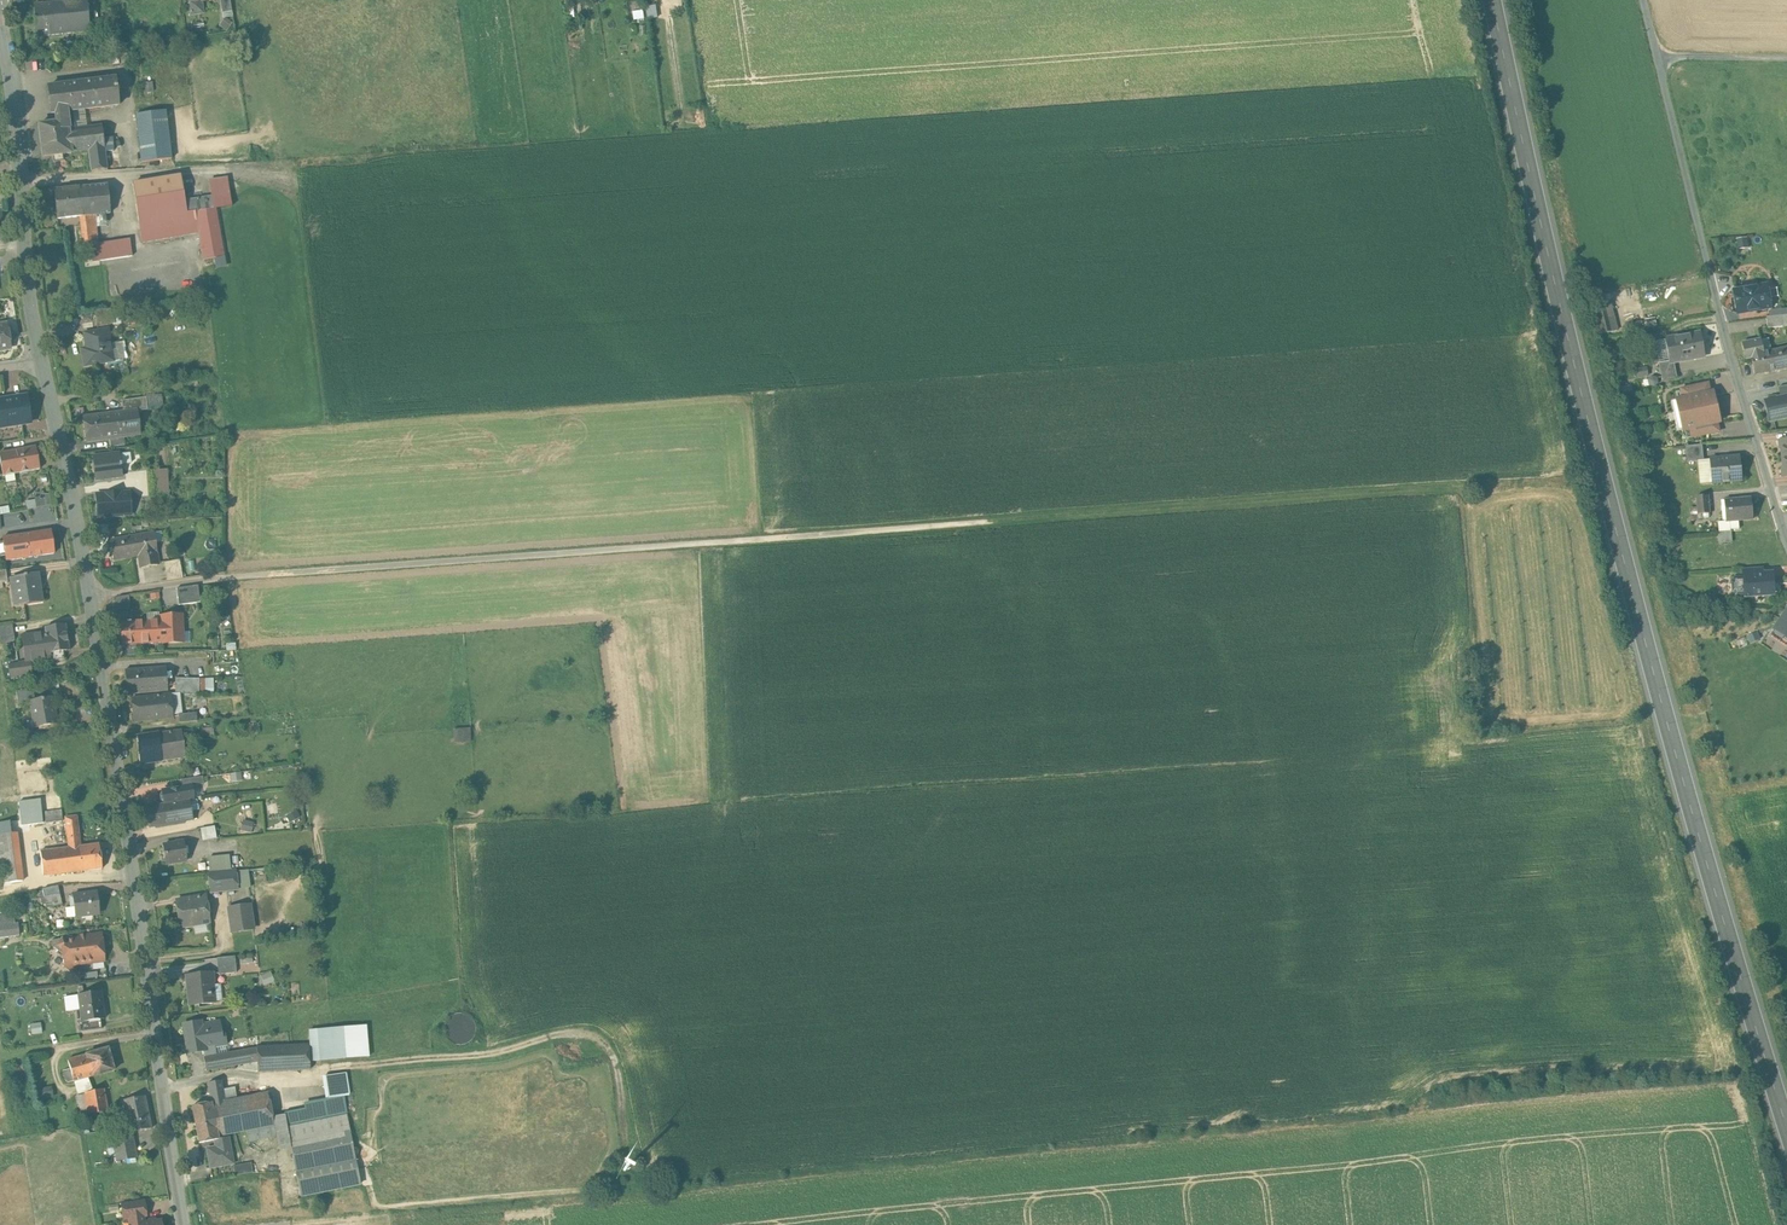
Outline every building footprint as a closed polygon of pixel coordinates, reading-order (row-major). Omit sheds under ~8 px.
[(86,0),(62,3),(63,22),(59,22),(60,35),(89,33),(86,0)] [(191,14),(203,12),(201,0),(188,0),(191,14)] [(222,12),(232,10),(230,0),(220,0),(222,12)] [(62,3),(34,5),(36,37),(60,35),(59,22),(63,22),(62,3)] [(647,6),(649,18),(659,16),(657,4),(647,6)] [(116,78),(51,86),(54,113),(56,113),(57,122),(67,120),(68,128),(74,127),(72,111),(119,105),(116,78)] [(166,109),(135,112),(141,161),(171,158),(166,109)] [(57,122),(38,124),(43,156),(71,152),(71,151),(68,128),(67,120),(57,122)] [(102,124),(87,126),(90,149),(88,149),(90,169),(107,168),(102,124)] [(74,127),(68,128),(71,151),(88,149),(90,149),(87,126),(74,127)] [(181,175),(133,183),(140,228),(188,220),(187,212),(185,200),(181,175)] [(227,177),(210,179),(213,196),(230,193),(227,177)] [(107,184),(76,187),(79,216),(91,214),(95,214),(110,212),(107,184)] [(76,187),(55,189),(58,218),(79,216),(76,187)] [(213,196),(185,200),(187,212),(196,211),(199,230),(204,259),(224,255),(216,208),(232,206),(230,193),(213,196)] [(188,220),(140,228),(142,240),(199,230),(196,211),(187,212),(188,220)] [(91,214),(80,216),(83,242),(94,241),(91,214)] [(128,239),(97,244),(99,260),(131,255),(128,239)] [(1771,308),(1767,284),(1733,290),(1738,314),(1771,308)] [(1616,289),(1617,301),(1633,300),(1631,287),(1616,289)] [(1610,302),(1596,306),(1599,320),(1614,317),(1614,316),(1610,302)] [(112,308),(94,310),(97,327),(115,323),(112,308)] [(1781,315),(1766,316),(1768,328),(1783,326),(1781,315)] [(1599,320),(1599,321),(1602,332),(1611,330),(1611,331),(1617,330),(1614,317),(1599,320)] [(0,324),(0,350),(10,348),(9,340),(12,339),(13,338),(14,337),(13,333),(12,331),(10,331),(7,331),(6,323),(0,324)] [(108,328),(84,333),(87,353),(82,354),(84,366),(108,362),(107,352),(112,351),(108,328)] [(1700,333),(1666,340),(1656,342),(1660,364),(1670,362),(1670,363),(1674,362),(1704,357),(1700,333)] [(1760,340),(1743,343),(1746,359),(1751,358),(1751,356),(1763,353),(1760,340)] [(1771,351),(1774,370),(1786,367),(1786,348),(1771,351)] [(1763,353),(1751,356),(1751,358),(1755,374),(1774,370),(1771,351),(1763,353)] [(1660,364),(1659,364),(1662,380),(1677,378),(1674,362),(1670,363),(1670,362),(1660,364)] [(1707,385),(1676,392),(1678,401),(1671,402),(1674,417),(1716,408),(1714,396),(1710,397),(1707,385)] [(1778,387),(1780,398),(1786,396),(1786,385),(1778,387)] [(0,400),(0,427),(30,422),(26,396),(0,400)] [(1765,401),(1770,421),(1786,417),(1786,396),(1780,398),(1765,401)] [(146,397),(122,400),(123,412),(137,410),(137,411),(148,409),(146,397)] [(1716,408),(1674,417),(1677,432),(1684,430),(1686,439),(1718,432),(1715,421),(1719,420),(1716,408)] [(123,412),(83,417),(87,440),(109,437),(124,436),(140,433),(137,411),(137,410),(123,412)] [(124,436),(109,437),(110,447),(125,445),(124,436)] [(1779,441),(1779,447),(1782,449),(1783,458),(1786,457),(1786,440),(1779,441)] [(0,453),(0,454),(2,463),(4,476),(15,474),(20,473),(40,469),(36,446),(0,453)] [(1702,446),(1685,448),(1687,463),(1703,462),(1702,446)] [(119,453),(93,457),(96,479),(122,475),(121,465),(122,465),(122,464),(130,463),(131,461),(130,454),(128,452),(119,454),(119,453)] [(1739,457),(1709,460),(1711,483),(1741,481),(1739,457)] [(167,469),(151,470),(152,483),(168,482),(167,469)] [(15,474),(5,475),(6,482),(16,480),(15,474)] [(16,480),(6,482),(7,489),(17,487),(16,480)] [(168,482),(152,483),(153,497),(169,496),(168,482)] [(50,494),(34,492),(35,499),(36,507),(52,504),(50,494)] [(132,493),(92,498),(95,518),(134,513),(132,493)] [(1708,497),(1696,498),(1698,515),(1710,514),(1708,497)] [(26,500),(27,508),(36,507),(35,499),(26,500)] [(1751,499),(1724,502),(1726,523),(1729,523),(1730,532),(1739,531),(1738,522),(1752,521),(1751,499)] [(0,507),(0,514),(10,513),(9,505),(0,507)] [(1726,523),(1717,524),(1718,524),(1719,537),(1717,537),(1718,544),(1731,543),(1730,532),(1729,523),(1726,523)] [(51,529),(28,533),(32,556),(55,552),(51,529)] [(153,532),(110,539),(113,560),(138,555),(140,567),(158,564),(156,553),(153,532)] [(28,533),(4,537),(8,560),(32,556),(28,533)] [(179,559),(163,562),(165,579),(182,577),(179,559)] [(1763,569),(1743,571),(1743,578),(1763,576),(1763,569)] [(37,573),(23,574),(23,575),(11,577),(14,602),(23,601),(23,605),(40,603),(37,573)] [(1743,578),(1743,579),(1741,579),(1741,578),(1734,579),(1734,582),(1731,583),(1732,594),(1734,593),(1735,597),(1738,597),(1738,596),(1744,596),(1744,597),(1773,595),(1772,586),(1773,586),(1772,575),(1763,576),(1743,578)] [(198,584),(176,587),(179,604),(200,601),(198,584)] [(1775,629),(1786,637),(1786,611),(1775,629)] [(182,614),(161,615),(161,619),(162,641),(162,642),(183,641),(182,614)] [(161,619),(120,622),(122,644),(162,641),(161,619)] [(65,623),(45,626),(46,632),(22,635),(26,660),(50,657),(50,652),(63,650),(70,649),(69,649),(65,623)] [(0,626),(0,641),(15,639),(13,624),(0,626)] [(63,650),(50,652),(50,657),(50,660),(64,658),(63,650)] [(21,661),(10,663),(11,675),(32,672),(30,664),(22,665),(21,661)] [(168,665),(124,668),(126,693),(170,689),(168,665)] [(199,677),(176,677),(175,692),(199,692),(199,691),(199,677)] [(32,688),(17,690),(19,703),(30,702),(30,701),(34,700),(32,688)] [(170,694),(133,696),(135,720),(171,717),(170,694)] [(34,700),(30,701),(30,702),(34,727),(57,724),(53,698),(34,700)] [(195,711),(177,713),(177,721),(196,720),(195,711)] [(212,726),(199,727),(200,735),(212,734),(212,726)] [(471,727),(453,728),(453,742),(472,742),(471,727)] [(183,729),(159,732),(162,760),(186,757),(183,729)] [(159,732),(137,735),(140,763),(162,760),(159,732)] [(203,776),(181,779),(182,786),(191,785),(204,783),(203,776)] [(182,786),(162,790),(163,792),(161,794),(162,799),(164,801),(165,803),(189,799),(193,798),(191,785),(182,786)] [(38,798),(18,801),(20,814),(40,812),(38,798)] [(165,803),(145,806),(149,827),(193,820),(192,810),(198,809),(199,809),(197,799),(190,801),(189,799),(165,803)] [(40,812),(20,814),(22,825),(63,820),(62,809),(40,812)] [(77,815),(65,817),(68,847),(69,847),(80,846),(77,815)] [(0,821),(0,834),(11,833),(10,820),(0,821)] [(252,831),(254,822),(244,820),(242,829),(252,831)] [(216,824),(201,827),(203,839),(218,837),(216,824)] [(0,834),(0,857),(19,855),(17,832),(11,833),(0,834)] [(177,843),(164,844),(166,863),(186,861),(184,841),(177,842),(177,843)] [(80,846),(69,847),(72,872),(102,868),(99,844),(80,846)] [(68,847),(40,850),(43,875),(72,872),(69,847),(68,847)] [(0,857),(0,865),(0,868),(2,882),(22,880),(19,855),(0,857)] [(265,868),(239,871),(240,878),(266,875),(265,868)] [(236,871),(208,874),(210,892),(238,889),(236,871)] [(58,885),(42,889),(44,897),(60,893),(58,885)] [(97,892),(73,895),(74,907),(68,907),(67,909),(67,915),(69,917),(99,914),(97,892)] [(60,893),(44,897),(46,907),(62,904),(60,893)] [(205,895),(176,900),(180,927),(210,922),(205,895)] [(249,904),(229,907),(233,932),(253,929),(249,904)] [(0,915),(0,924),(13,923),(11,913),(0,915)] [(0,924),(0,936),(0,937),(19,935),(18,922),(13,923),(0,924)] [(101,934),(82,936),(85,963),(104,961),(101,934)] [(82,936),(61,939),(64,966),(85,963),(82,936)] [(235,956),(217,958),(219,974),(236,972),(235,956)] [(261,974),(265,985),(275,981),(271,971),(261,974)] [(212,973),(186,976),(190,1004),(212,1002),(219,1001),(221,998),(220,986),(217,984),(214,984),(212,973)] [(100,992),(78,994),(81,1020),(81,1021),(100,1019),(104,1018),(100,992)] [(467,1015),(459,1013),(451,1016),(446,1023),(444,1031),(447,1039),(453,1044),(461,1045),(469,1043),(475,1036),(476,1028),(473,1020),(467,1015)] [(100,1019),(81,1021),(81,1020),(78,1020),(79,1031),(102,1028),(100,1019)] [(217,1022),(217,1023),(217,1022),(197,1025),(197,1022),(183,1024),(188,1053),(204,1050),(205,1057),(216,1055),(215,1046),(226,1044),(224,1031),(220,1031),(218,1022),(217,1022)] [(366,1025),(309,1030),(311,1060),(368,1057),(366,1025)] [(308,1043),(257,1046),(257,1048),(257,1061),(258,1072),(310,1069),(308,1043)] [(107,1048),(85,1055),(91,1076),(113,1070),(107,1048)] [(205,1057),(204,1057),(206,1070),(257,1061),(257,1048),(216,1055),(205,1057)] [(85,1055),(67,1060),(73,1081),(91,1076),(85,1055)] [(330,1103),(304,1108),(307,1122),(346,1113),(341,1074),(326,1076),(330,1103)] [(221,1080),(208,1083),(211,1103),(212,1104),(225,1101),(221,1080)] [(103,1089),(76,1095),(81,1117),(108,1111),(103,1089)] [(225,1101),(212,1104),(218,1136),(246,1130),(274,1125),(272,1117),(267,1093),(225,1101)] [(146,1096),(124,1100),(130,1132),(152,1128),(146,1096)] [(211,1103),(192,1107),(199,1143),(215,1140),(219,1139),(218,1136),(212,1104),(211,1103)] [(304,1108),(284,1112),(285,1114),(287,1126),(307,1122),(304,1108)] [(285,1114),(272,1117),(274,1125),(276,1136),(278,1148),(291,1145),(287,1126),(285,1114)] [(347,1115),(287,1128),(291,1145),(300,1196),(360,1184),(347,1115)] [(274,1125),(246,1130),(248,1142),(276,1136),(274,1125)] [(133,1135),(114,1139),(118,1161),(137,1158),(133,1135)] [(219,1139),(215,1140),(216,1147),(207,1149),(210,1168),(233,1163),(228,1137),(219,1139)] [(251,1162),(233,1166),(235,1175),(253,1172),(251,1162)] [(143,1201),(122,1204),(124,1219),(131,1218),(142,1217),(146,1216),(143,1201)] [(143,1223),(142,1217),(131,1218),(132,1224),(161,1224),(161,1221),(156,1221),(154,1219),(150,1220),(148,1223),(143,1223)]
